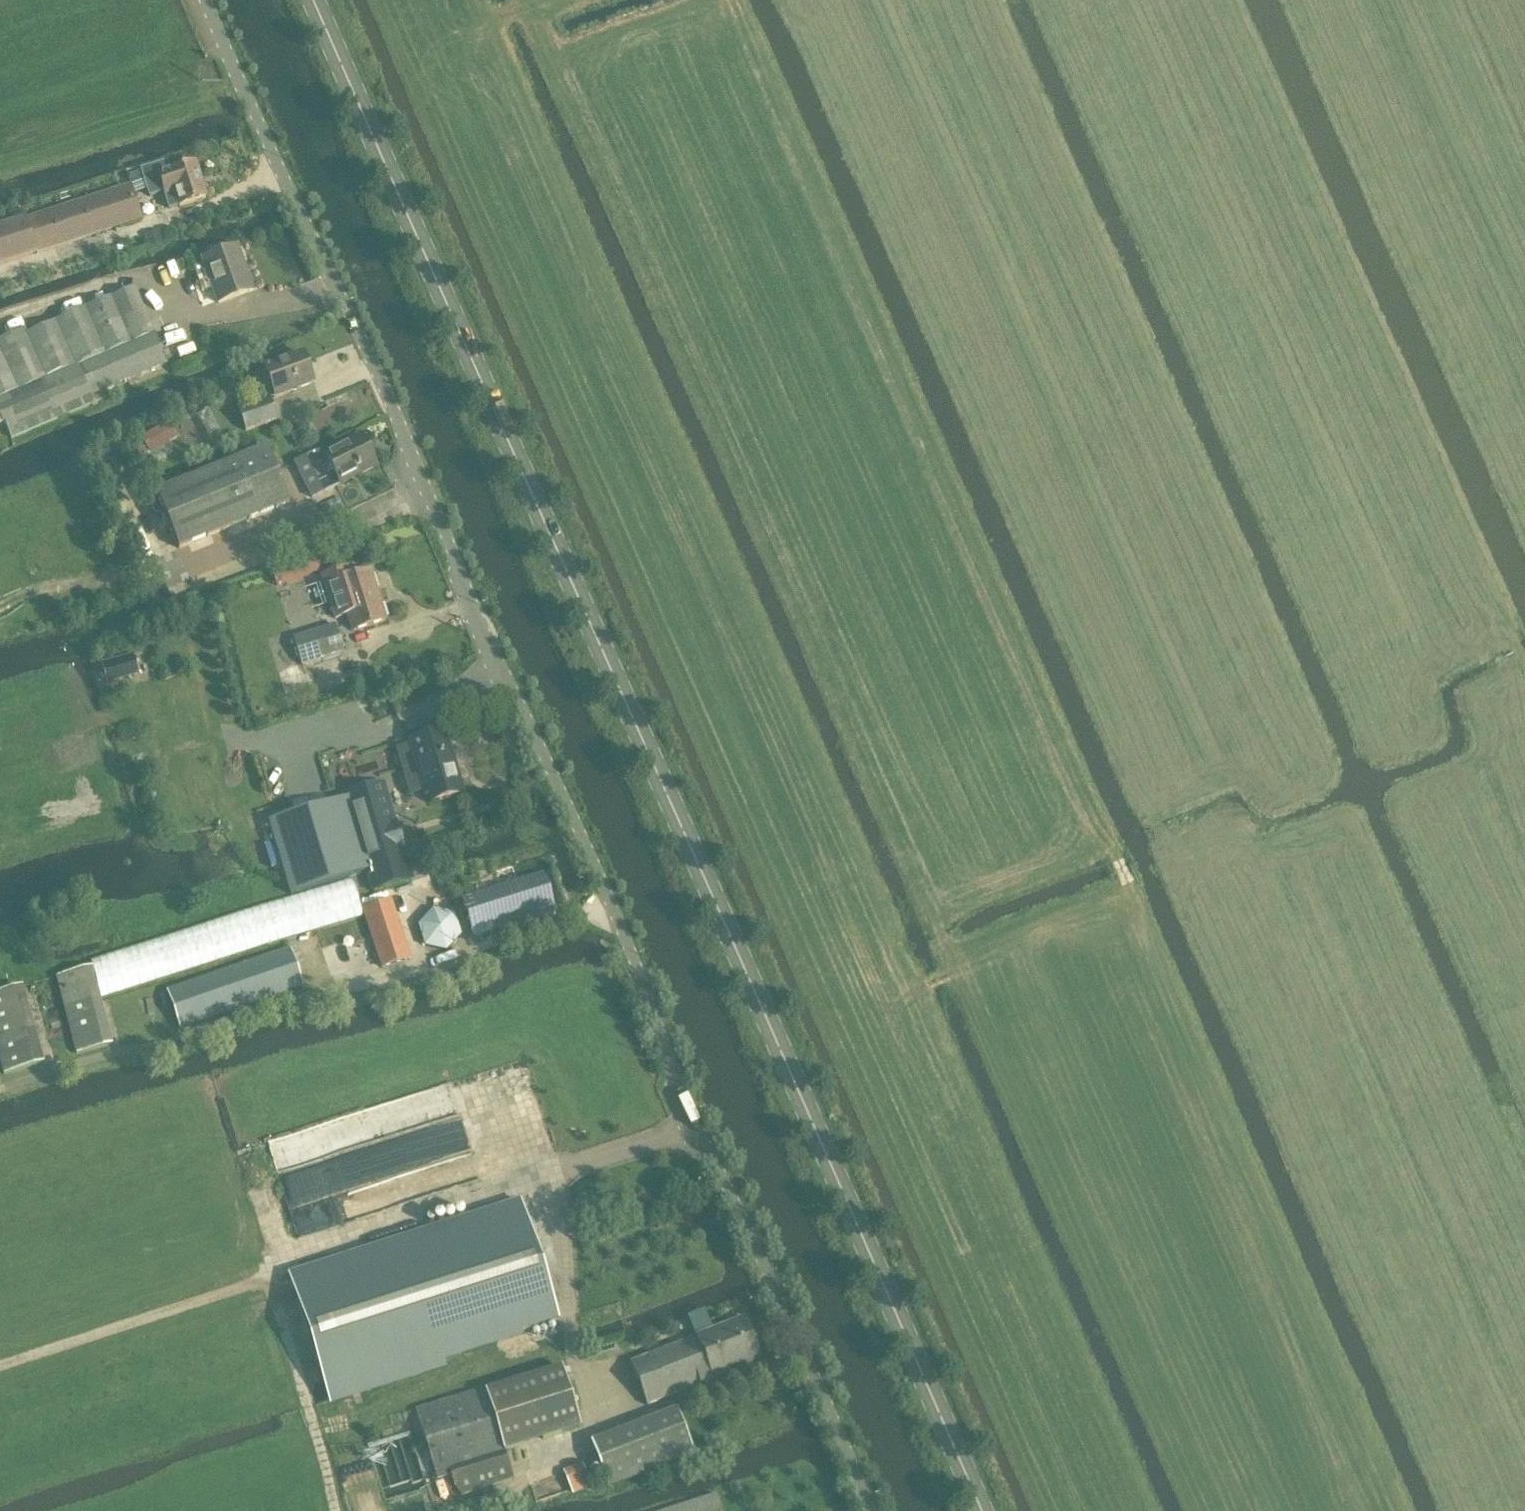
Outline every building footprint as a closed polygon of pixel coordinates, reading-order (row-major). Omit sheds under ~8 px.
[(206,199),(195,165),(169,173),(165,164),(143,170),(150,199),(162,194),(166,211),(177,207),(177,209),(206,199)] [(26,219),(0,227),(0,267),(38,255),(142,221),(131,185),(26,219)] [(202,294),(210,291),(216,306),(252,293),(237,249),(200,262),(202,267),(194,270),(202,294)] [(5,425),(11,440),(93,405),(90,397),(166,364),(135,289),(27,336),(24,330),(0,340),(0,426),(5,425)] [(302,354),(263,369),(274,399),(314,384),(302,354)] [(269,400),(238,411),(245,431),(277,420),(269,400)] [(140,439),(141,440),(132,446),(144,467),(153,461),(155,465),(174,454),(169,445),(177,440),(168,423),(140,439)] [(361,437),(323,455),(339,487),(376,469),(361,437)] [(161,491),(156,493),(179,550),(289,505),(266,448),(161,491)] [(352,578),(349,568),(320,577),(334,621),(346,618),(351,634),(386,623),(370,572),(352,578)] [(334,626),(293,638),(301,666),(343,653),(334,626)] [(132,655),(102,664),(103,670),(107,683),(137,674),(132,655)] [(445,732),(407,743),(415,769),(418,768),(429,805),(464,795),(445,732)] [(349,800),(271,824),(292,892),(367,869),(373,887),(410,875),(413,875),(385,785),(384,786),(347,797),(349,800)] [(511,867),(495,872),(499,887),(462,900),(473,939),(553,914),(541,876),(517,884),(511,867)] [(454,915),(433,910),(417,927),(424,948),(446,953),(461,936),(454,915)] [(392,929),(370,935),(381,970),(402,963),(392,929)] [(303,988),(290,949),(166,991),(180,1032),(303,988)] [(92,968),(55,978),(64,1010),(101,1000),(92,968)] [(0,1063),(0,1065),(3,1076),(36,1067),(33,1054),(0,1063)] [(519,1200),(287,1274),(326,1397),(558,1323),(519,1200)] [(703,1314),(687,1320),(694,1338),(629,1363),(646,1407),(759,1363),(742,1320),(710,1332),(703,1314)] [(484,1390),(415,1411),(436,1482),(451,1477),(456,1491),(461,1498),(513,1481),(504,1452),(580,1428),(560,1366),(484,1390)] [(581,1464),(562,1472),(572,1496),(592,1487),(581,1464)] [(670,1510),(721,1510),(716,1496),(670,1510)]
